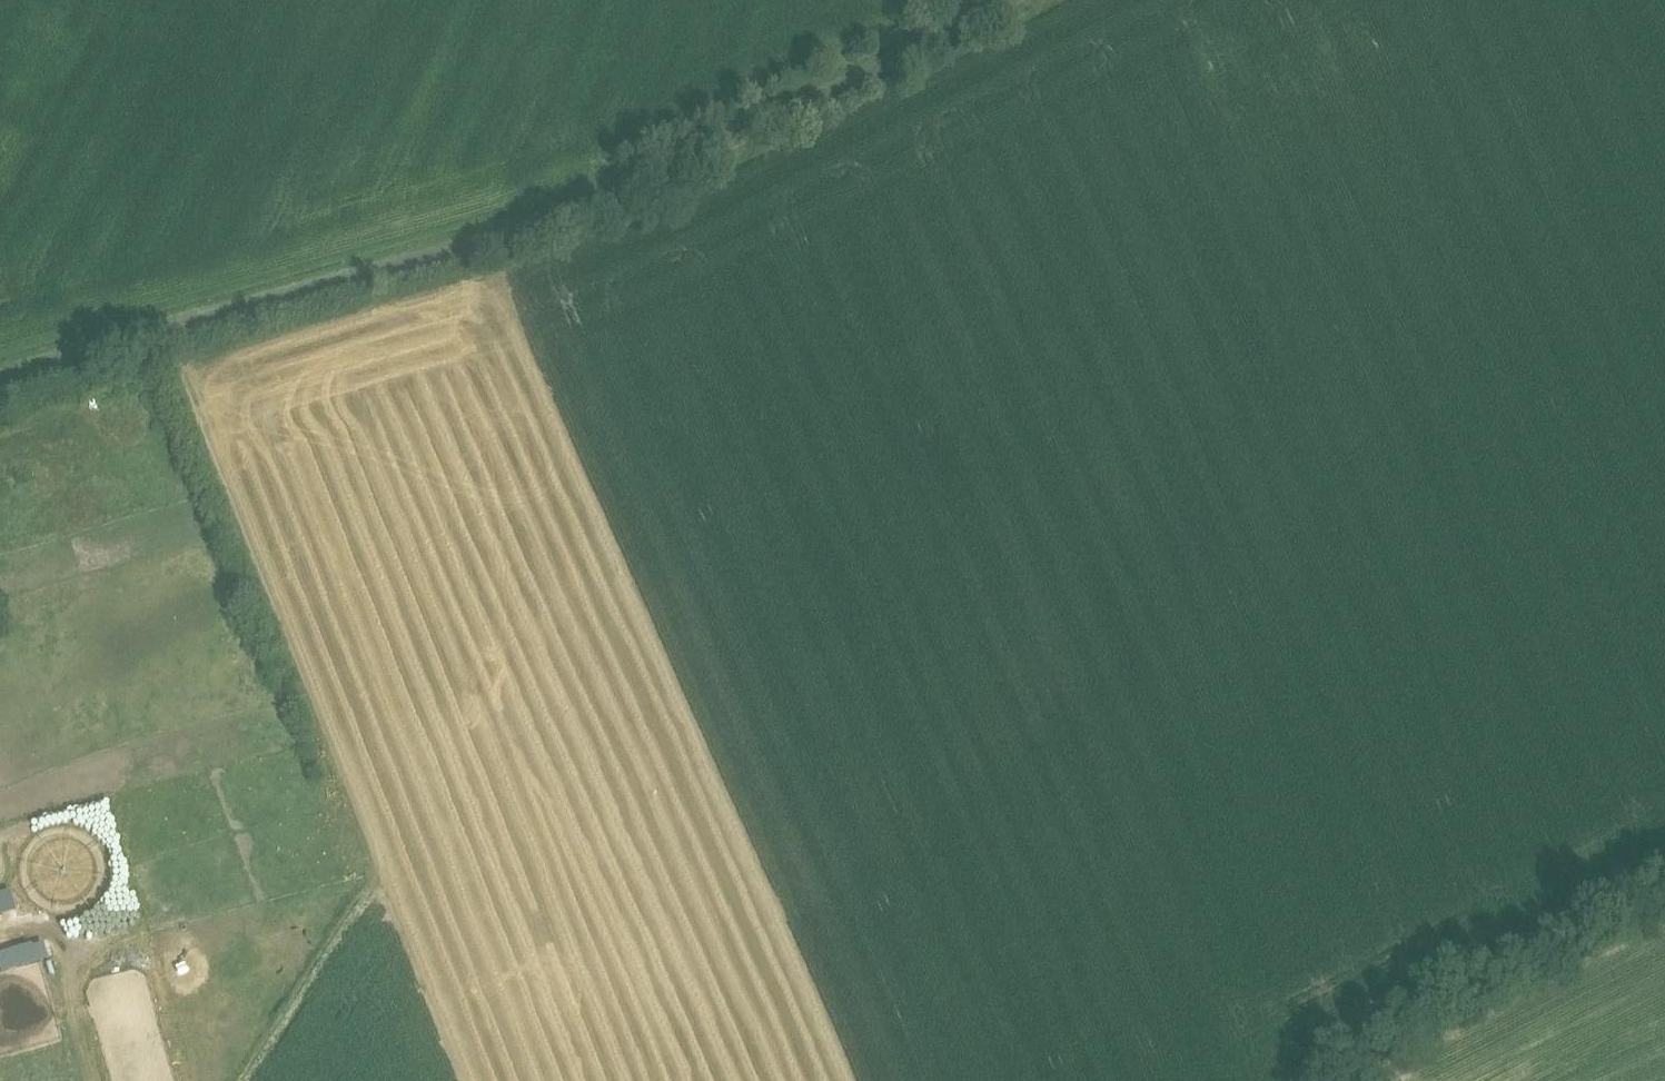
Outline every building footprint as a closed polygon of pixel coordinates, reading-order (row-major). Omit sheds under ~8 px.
[(0,952),(0,973),(23,964),(16,946),(0,952)]
